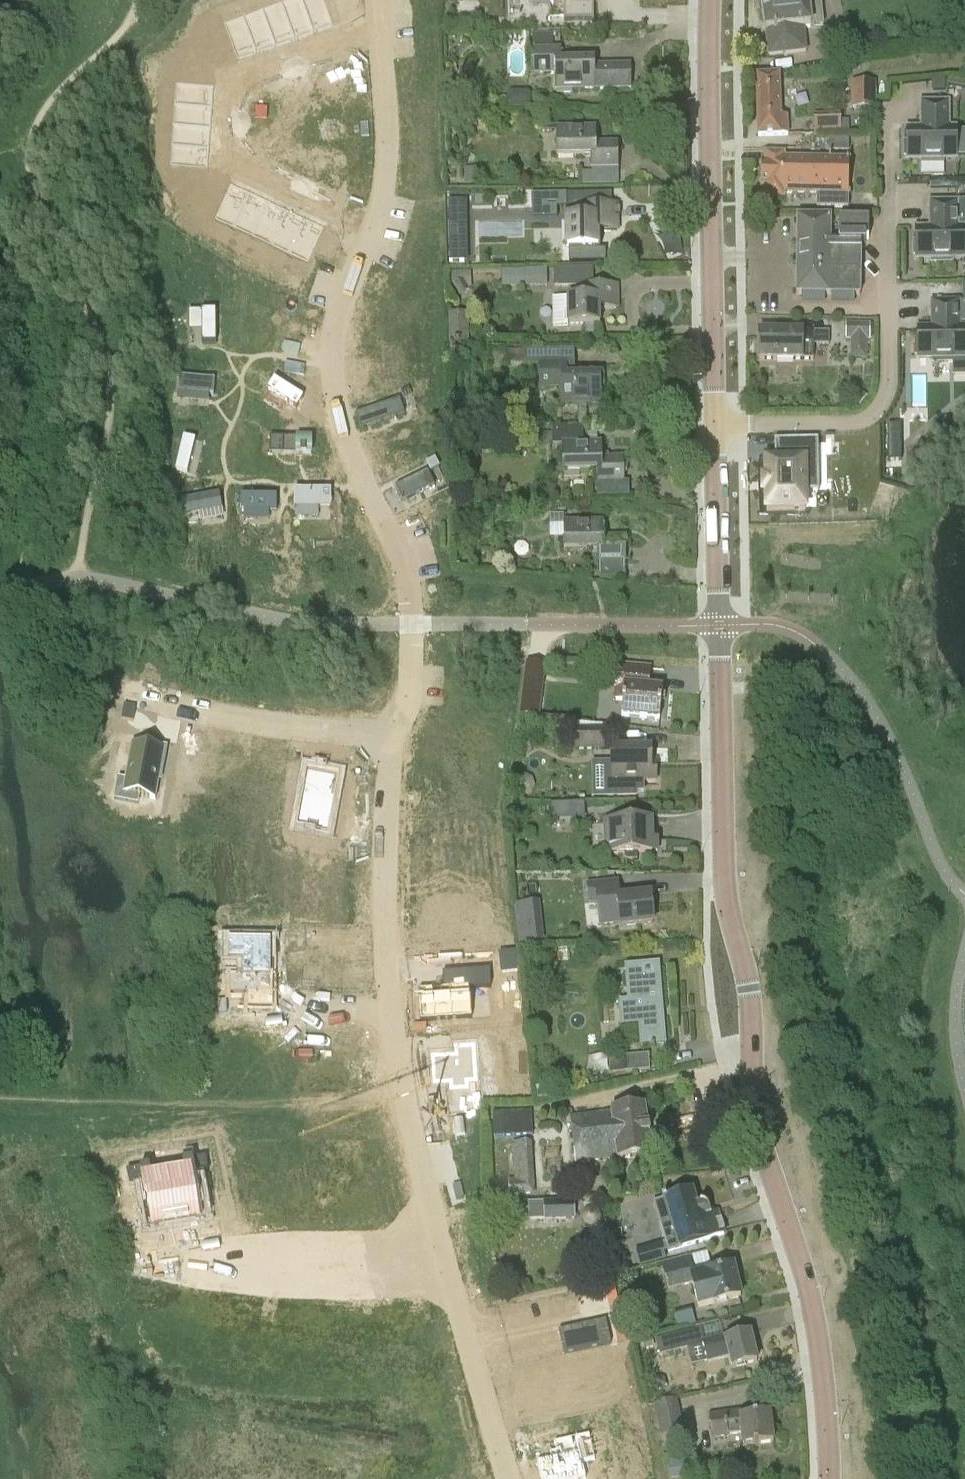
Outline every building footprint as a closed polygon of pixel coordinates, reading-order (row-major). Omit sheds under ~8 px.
[(281,2),(295,39),(314,31),(302,0),(287,0),(281,2)] [(314,31),(334,24),(325,0),(302,0),(314,31)] [(544,4),(544,5),(553,5),(553,0),(563,0),(564,21),(594,21),(593,0),(536,0),(536,4),(544,4)] [(807,3),(807,0),(761,0),(761,1),(764,33),(766,33),(769,57),(805,53),(802,29),(820,27),(817,2),(807,3)] [(281,2),(262,10),(276,46),(295,39),(281,2)] [(262,10),(243,17),(256,53),(276,46),(262,10)] [(243,17),(222,25),(225,32),(228,39),(231,46),(233,54),(236,61),(256,53),(243,17)] [(222,25),(211,29),(214,36),(225,32),(222,25)] [(225,32),(214,36),(217,43),(228,39),(225,32)] [(228,39),(217,43),(219,51),(231,46),(228,39)] [(231,46),(219,51),(222,58),(233,54),(231,46)] [(631,89),(630,65),(595,65),(594,62),(561,62),(561,51),(533,51),(533,74),(555,74),(555,90),(631,89)] [(233,54),(222,58),(225,65),(236,61),(233,54)] [(184,71),(183,83),(191,83),(192,71),(184,71)] [(192,71),(191,83),(198,84),(199,72),(192,71)] [(199,72),(198,84),(206,84),(207,72),(199,72)] [(207,72),(206,84),(214,85),(215,73),(207,72)] [(779,76),(756,77),(758,137),(787,136),(787,118),(780,118),(779,76)] [(175,82),(174,104),(212,107),(214,85),(206,84),(198,84),(191,83),(183,83),(175,82)] [(875,82),(851,83),(851,109),(875,109),(875,82)] [(933,82),(933,92),(945,92),(945,82),(933,82)] [(508,94),(509,107),(532,107),(532,93),(529,90),(511,91),(508,94)] [(174,104),(172,124),(211,127),(212,107),(174,104)] [(909,157),(909,160),(923,160),(923,164),(943,164),(943,159),(957,159),(957,156),(964,156),(964,133),(956,133),(956,129),(949,129),(949,104),(923,104),(923,130),(908,130),(909,143),(905,143),(906,157),(909,157)] [(841,134),(840,114),(813,115),(814,135),(841,134)] [(172,124),(170,144),(209,147),(211,127),(172,124)] [(590,169),(618,168),(618,144),(596,145),(596,129),(555,129),(556,158),(590,157),(590,169)] [(170,144),(169,166),(208,169),(209,147),(170,144)] [(783,160),(784,155),(766,155),(765,166),(761,166),(760,186),(766,186),(765,198),(783,198),(783,194),(817,195),(817,209),(848,209),(849,161),(783,160)] [(465,185),(476,185),(475,169),(465,170),(465,185)] [(219,178),(215,185),(226,190),(230,183),(219,178)] [(217,211),(213,218),(233,227),(249,192),(230,183),(226,190),(223,197),(220,204),(217,211)] [(938,183),(937,197),(954,198),(954,184),(938,183)] [(215,185),(212,192),(223,197),(226,190),(215,185)] [(212,192),(209,199),(220,204),(223,197),(212,192)] [(249,192),(233,227),(252,236),(268,200),(249,192)] [(532,194),(532,209),(584,208),(584,219),(565,219),(565,247),(566,260),(601,260),(601,247),(597,247),(597,231),(616,231),(616,207),(604,207),(604,194),(532,194)] [(209,199),(206,206),(217,211),(220,204),(209,199)] [(268,200),(252,236),(270,244),(286,208),(268,200)] [(448,202),(449,262),(463,262),(463,254),(467,254),(467,202),(448,202)] [(957,219),(957,203),(930,203),(930,218),(930,229),(916,229),(916,242),(913,242),(913,256),(916,256),(916,259),(931,259),(931,263),(951,263),(951,259),(964,258),(964,254),(964,233),(964,229),(957,229),(957,219)] [(206,206),(202,213),(213,218),(217,211),(206,206)] [(286,208),(270,244),(289,252),(305,217),(286,208)] [(305,217),(289,252),(308,261),(325,226),(305,217)] [(797,218),(796,295),(860,296),(861,246),(865,246),(865,240),(868,240),(869,220),(839,219),(840,245),(830,245),(830,219),(797,218)] [(546,285),(546,268),(501,270),(502,287),(546,285)] [(587,268),(553,269),(554,287),(556,287),(557,290),(557,298),(552,298),(552,326),(599,326),(599,310),(617,310),(617,285),(588,285),(587,268)] [(462,279),(453,285),(460,295),(469,290),(462,279)] [(932,325),(932,329),(918,329),(918,342),(915,342),(915,356),(918,356),(918,359),(933,359),(933,363),(953,362),(953,358),(964,358),(964,328),(959,328),(959,323),(964,322),(964,285),(962,285),(963,303),(958,303),(932,303),(932,325)] [(202,344),(216,344),(215,311),(202,312),(202,344)] [(471,313),(449,313),(449,345),(472,345),(471,313)] [(287,327),(293,322),(287,317),(280,314),(278,322),(287,327)] [(867,340),(870,340),(870,325),(847,324),(846,340),(852,340),(852,360),(867,360),(867,340)] [(268,345),(271,347),(270,349),(270,352),(270,356),(272,359),(275,361),(278,362),(282,362),(286,361),(289,358),(290,355),(291,352),(290,349),(289,346),(287,343),(284,341),(284,338),(283,334),(280,331),(277,330),(273,329),(270,331),(267,333),(266,336),(265,339),(266,342),(268,345)] [(812,361),(812,346),(828,346),(828,333),(782,332),(759,331),(758,361),(783,361),(812,361)] [(405,355),(395,356),(396,364),(406,363),(405,355)] [(539,365),(539,389),(560,389),(560,404),(600,403),(600,376),(568,376),(568,365),(539,365)] [(179,377),(178,393),(213,396),(215,380),(179,377)] [(275,381),(269,391),(298,408),(304,398),(275,381)] [(858,405),(865,395),(856,388),(849,398),(858,405)] [(401,392),(404,399),(411,396),(408,389),(401,392)] [(366,411),(371,426),(405,415),(399,400),(366,411)] [(888,427),(888,462),(901,461),(901,426),(888,427)] [(601,459),(601,444),(583,444),(582,428),(551,429),(551,446),(561,446),(561,472),(595,471),(595,483),(623,483),(623,459),(601,459)] [(283,454),(311,455),(311,438),(283,437),(283,454)] [(796,462),(766,463),(766,481),(763,481),(763,492),(767,492),(767,511),(805,510),(804,463),(818,463),(817,437),(796,438),(796,462)] [(188,474),(195,441),(184,438),(175,472),(188,474)] [(427,472),(395,488),(402,502),(435,486),(427,472)] [(294,492),(294,507),(330,507),(330,492),(294,492)] [(182,501),(185,515),(221,509),(218,495),(182,501)] [(276,497),(241,496),(241,510),(277,511),(276,497)] [(603,538),(603,522),(563,522),(563,514),(550,514),(550,538),(563,538),(563,550),(597,550),(597,561),(625,561),(625,538),(603,538)] [(662,693),(662,691),(651,689),(653,668),(607,664),(605,691),(615,692),(615,701),(623,702),(621,717),(659,720),(661,702),(664,703),(665,694),(662,693)] [(538,717),(541,698),(523,696),(521,715),(538,717)] [(123,705),(121,721),(132,723),(134,707),(123,705)] [(575,752),(606,751),(605,730),(575,730),(575,752)] [(133,744),(126,782),(137,784),(135,797),(155,801),(164,750),(133,744)] [(651,749),(611,750),(612,762),(612,798),(638,798),(637,793),(644,793),(644,781),(656,781),(656,770),(651,770),(651,755),(651,749)] [(309,829),(327,832),(334,794),(331,793),(334,774),(307,769),(298,821),(310,823),(309,829)] [(516,778),(513,786),(516,794),(524,797),(532,794),(535,786),(531,778),(524,775),(516,778)] [(656,854),(656,841),(651,841),(651,821),(605,821),(605,854),(656,854)] [(650,895),(619,899),(617,883),(588,886),(590,903),(598,902),(600,925),(620,923),(621,928),(653,924),(650,895)] [(520,927),(522,943),(533,942),(538,941),(536,925),(531,926),(520,927)] [(229,944),(230,962),(250,962),(250,978),(234,978),(234,996),(262,996),(262,987),(270,987),(270,944),(229,944)] [(281,952),(281,962),(305,962),(305,979),(345,979),(345,944),(318,944),(318,952),(318,953),(295,953),(295,952),(281,952)] [(517,971),(515,952),(500,953),(502,973),(517,971)] [(665,1044),(659,964),(625,966),(628,1001),(619,1002),(621,1026),(639,1025),(640,1046),(665,1044)] [(444,989),(419,991),(421,1022),(472,1018),(470,989),(492,987),(490,970),(443,973),(444,989)] [(208,1007),(209,1007),(219,1007),(219,996),(211,996),(208,996),(208,1007)] [(455,1052),(431,1053),(433,1076),(433,1082),(450,1080),(451,1086),(451,1087),(462,1086),(467,1086),(467,1079),(476,1079),(476,1077),(474,1042),(454,1044),(455,1052)] [(588,1055),(587,1071),(607,1072),(608,1056),(588,1055)] [(610,1074),(651,1071),(649,1055),(609,1058),(610,1074)] [(463,1109),(462,1091),(451,1092),(452,1111),(463,1109)] [(618,1160),(651,1155),(644,1107),(611,1111),(611,1112),(570,1117),(577,1164),(617,1159),(618,1160)] [(492,1114),(492,1116),(494,1138),(533,1136),(531,1117),(531,1112),(492,1114)] [(509,1196),(534,1195),(531,1142),(512,1143),(514,1179),(508,1180),(509,1196)] [(184,1170),(168,1173),(177,1222),(190,1220),(190,1218),(201,1216),(197,1194),(197,1190),(198,1189),(195,1176),(208,1173),(206,1158),(183,1162),(184,1170)] [(149,1168),(127,1172),(130,1187),(143,1185),(145,1199),(146,1199),(147,1203),(151,1225),(163,1223),(163,1225),(177,1222),(168,1173),(151,1176),(149,1168)] [(665,1200),(654,1203),(668,1252),(679,1249),(724,1235),(717,1213),(713,1215),(711,1215),(709,1208),(709,1207),(708,1206),(707,1205),(706,1204),(705,1204),(704,1203),(703,1203),(702,1203),(700,1203),(695,1205),(692,1192),(677,1196),(665,1200)] [(575,1200),(559,1201),(560,1221),(576,1220),(575,1200)] [(582,1214),(582,1218),(582,1221),(584,1223),(586,1225),(589,1227),(592,1227),(595,1227),(597,1225),(600,1223),(601,1220),(601,1217),(601,1214),(599,1211),(597,1209),(594,1208),(591,1207),(588,1208),(585,1209),(583,1212),(582,1214)] [(741,1298),(733,1267),(728,1268),(727,1263),(693,1271),(691,1260),(661,1267),(667,1291),(692,1285),(695,1294),(698,1309),(741,1298)] [(360,1301),(352,1302),(352,1314),(360,1313),(360,1301)] [(393,1301),(385,1301),(385,1313),(393,1313),(393,1301)] [(401,1301),(393,1301),(393,1313),(401,1313),(401,1301)] [(311,1302),(303,1303),(303,1315),(311,1314),(311,1302)] [(319,1302),(311,1302),(311,1314),(319,1314),(319,1302)] [(352,1302),(344,1302),(344,1314),(352,1314),(352,1302)] [(743,1316),(741,1309),(729,1311),(730,1318),(743,1316)] [(606,1320),(559,1331),(564,1354),(611,1344),(606,1320)] [(702,1346),(707,1365),(729,1359),(731,1369),(757,1362),(750,1334),(725,1341),(705,1347),(700,1330),(656,1341),(660,1356),(702,1346)] [(667,1386),(665,1379),(658,1378),(654,1383),(656,1389),(662,1391),(667,1386)] [(660,1438),(684,1432),(677,1400),(653,1405),(660,1438)] [(712,1438),(742,1434),(744,1447),(774,1443),(769,1413),(755,1415),(755,1410),(709,1417),(712,1438)] [(537,1462),(541,1478),(588,1478),(584,1464),(597,1461),(591,1434),(554,1442),(556,1452),(550,1453),(551,1459),(537,1462)] [(668,1466),(670,1478),(671,1478),(686,1476),(683,1462),(668,1466)]
